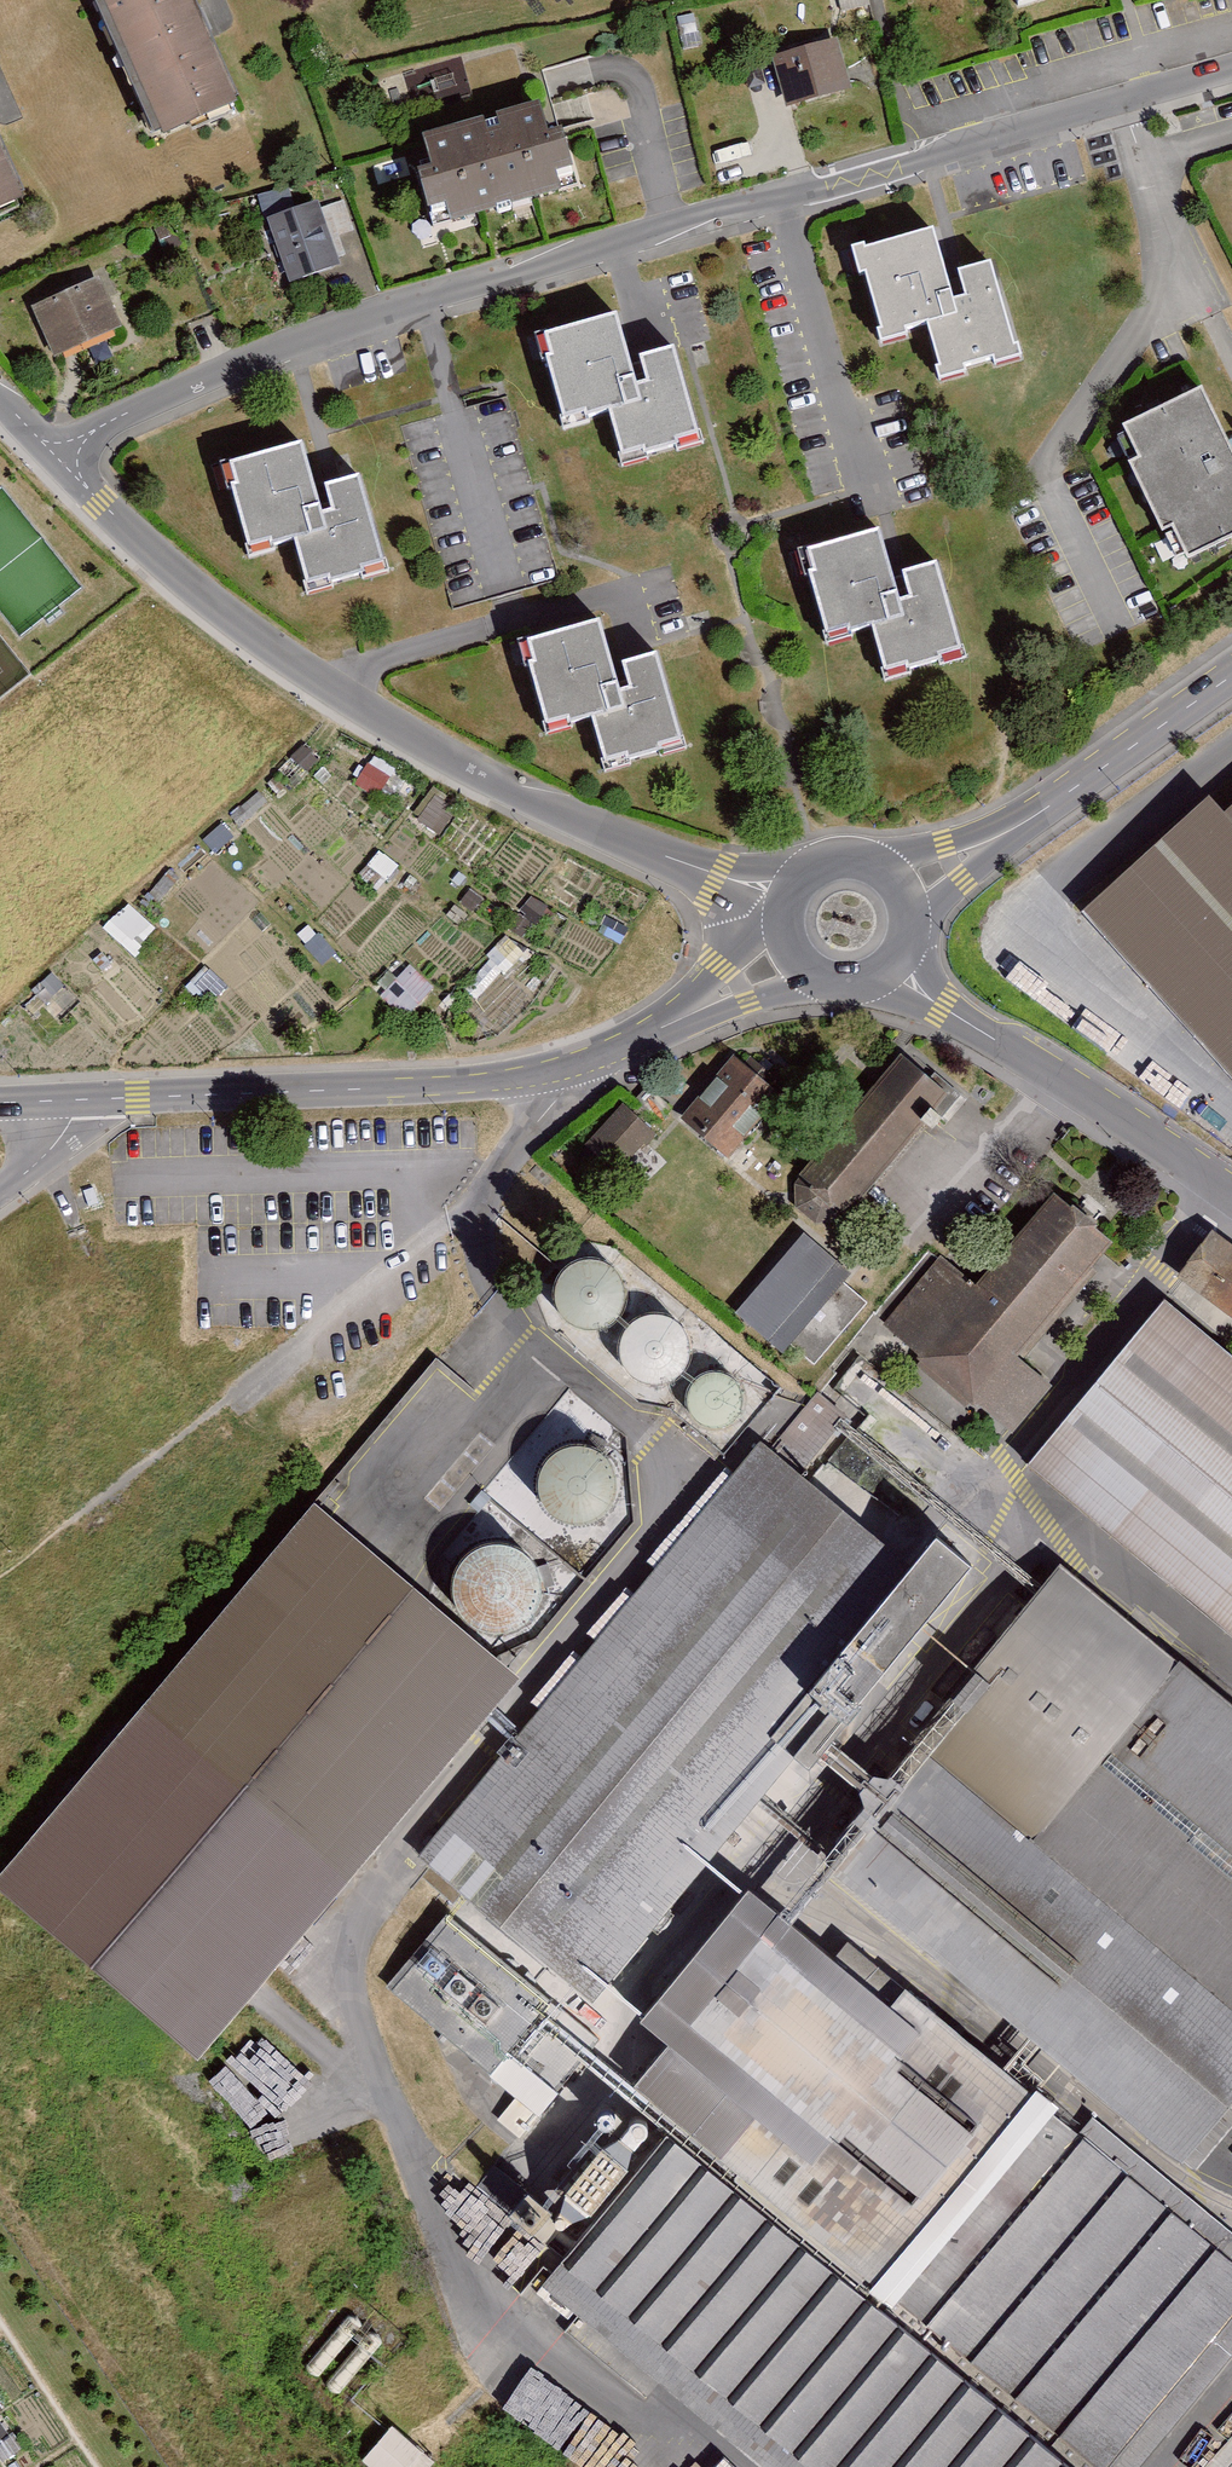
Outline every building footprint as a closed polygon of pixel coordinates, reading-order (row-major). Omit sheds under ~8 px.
[(166,149),(246,114),(197,0),(101,0),(166,149)] [(841,19),(870,13),(867,0),(838,0),(841,19)] [(1034,11),(1069,0),(1030,0),(1034,11)] [(839,51),(776,69),(792,122),(855,103),(839,51)] [(424,187),(440,244),(589,204),(574,146),(556,151),(546,114),(431,145),(441,182),(424,187)] [(31,206),(0,139),(0,220),(31,206)] [(269,231),(292,295),(343,277),(339,265),(347,262),(340,242),(353,237),(342,205),(269,231)] [(946,227),(862,251),(890,350),(939,336),(953,383),(1034,360),(1006,263),(960,276),(946,227)] [(102,283),(35,312),(57,363),(124,334),(102,283)] [(629,319),(551,340),(574,425),(619,413),(631,458),(713,437),(691,351),(641,364),(629,319)] [(1216,382),(1132,422),(1149,457),(1141,460),(1173,526),(1187,520),(1203,555),(1231,541),(1231,414),(1216,382)] [(313,447),(236,467),(259,553),(304,541),(317,589),(394,568),(370,479),(325,491),(313,447)] [(893,529),(810,553),(835,638),(884,623),(898,671),(973,649),(947,562),(906,574),(893,529)] [(613,625),(537,645),(558,724),(604,712),(616,756),(690,737),(668,654),(624,666),(613,625)] [(1083,910),(1231,1082),(1231,807),(1219,792),(1083,910)] [(384,991),(404,1013),(432,988),(412,965),(384,991)] [(678,1111),(731,1155),(788,1088),(735,1044),(678,1111)] [(906,1047),(800,1179),(854,1222),(938,1117),(959,1090),(906,1047)] [(654,1118),(627,1096),(581,1150),(609,1172),(654,1118)] [(933,1252),(873,1328),(1012,1438),(1054,1384),(1019,1356),(1111,1241),(1086,1222),(1062,1203),(988,1295),(933,1252)] [(809,1230),(740,1313),(810,1371),(880,1288),(809,1230)] [(1218,1233),(1180,1283),(1231,1321),(1231,1243),(1218,1233)] [(567,1317),(579,1327),(590,1330),(605,1329),(615,1323),(623,1314),(628,1302),(628,1290),(624,1279),(615,1269),(604,1264),(592,1262),(581,1265),(571,1271),(563,1283),(560,1294),(561,1306),(567,1317)] [(1031,1467),(1090,1515),(1231,1634),(1231,1352),(1170,1301),(1031,1467)] [(632,1374),(647,1385),(659,1387),(672,1384),(682,1379),(690,1369),(695,1358),(695,1348),(692,1335),(680,1321),(669,1316),(654,1315),(642,1319),(631,1328),(625,1339),(623,1351),(625,1364),(632,1374)] [(701,1422),(712,1428),(721,1430),(731,1428),(739,1423),(742,1419),(747,1411),(748,1401),(746,1392),(742,1385),(735,1379),(726,1375),(716,1375),(707,1378),(697,1386),(693,1395),(693,1405),(695,1414),(701,1422)] [(783,1432),(811,1456),(846,1413),(817,1390),(783,1432)] [(799,1472),(810,1458),(791,1443),(780,1456),(799,1472)] [(576,1529),(593,1531),(607,1526),(618,1518),(622,1512),(627,1499),(628,1485),(620,1466),(610,1457),(594,1451),(580,1451),(562,1459),(553,1470),(548,1483),(547,1492),(550,1506),(558,1518),(563,1523),(576,1529)] [(771,1453),(437,1870),(583,1985),(690,1851),(727,1805),(916,1568),(771,1453)] [(310,1504),(3,1865),(201,2033),(508,1672),(310,1504)] [(482,1630),(496,1635),(512,1636),(527,1630),(537,1622),(546,1609),(549,1594),(549,1585),(544,1570),(533,1557),(520,1550),(505,1547),(486,1551),(474,1559),(465,1571),(460,1585),(462,1606),(470,1620),(482,1630)] [(1070,1572),(826,1862),(1188,2164),(1231,2112),(1231,1707),(1070,1572)] [(546,1995),(444,1917),(430,1936),(448,1950),(426,1978),(444,1991),(442,1995),(508,2045),(546,1995)] [(729,2158),(1099,2466),(1122,2466),(1231,2336),(1231,2260),(913,1993),(878,2035),(764,1939),(699,2016),(786,2089),(729,2158)] [(486,2072),(537,2111),(557,2086),(505,2047),(486,2072)] [(571,2213),(644,2128),(622,2110),(549,2195),(571,2213)] [(570,2262),(819,2466),(1075,2466),(675,2136),(570,2262)] [(495,2164),(479,2184),(505,2205),(521,2185),(495,2164)] [(521,2351),(487,2394),(581,2466),(664,2466),(666,2464),(521,2351)] [(396,2428),(363,2464),(366,2466),(437,2466),(439,2465),(396,2428)]
